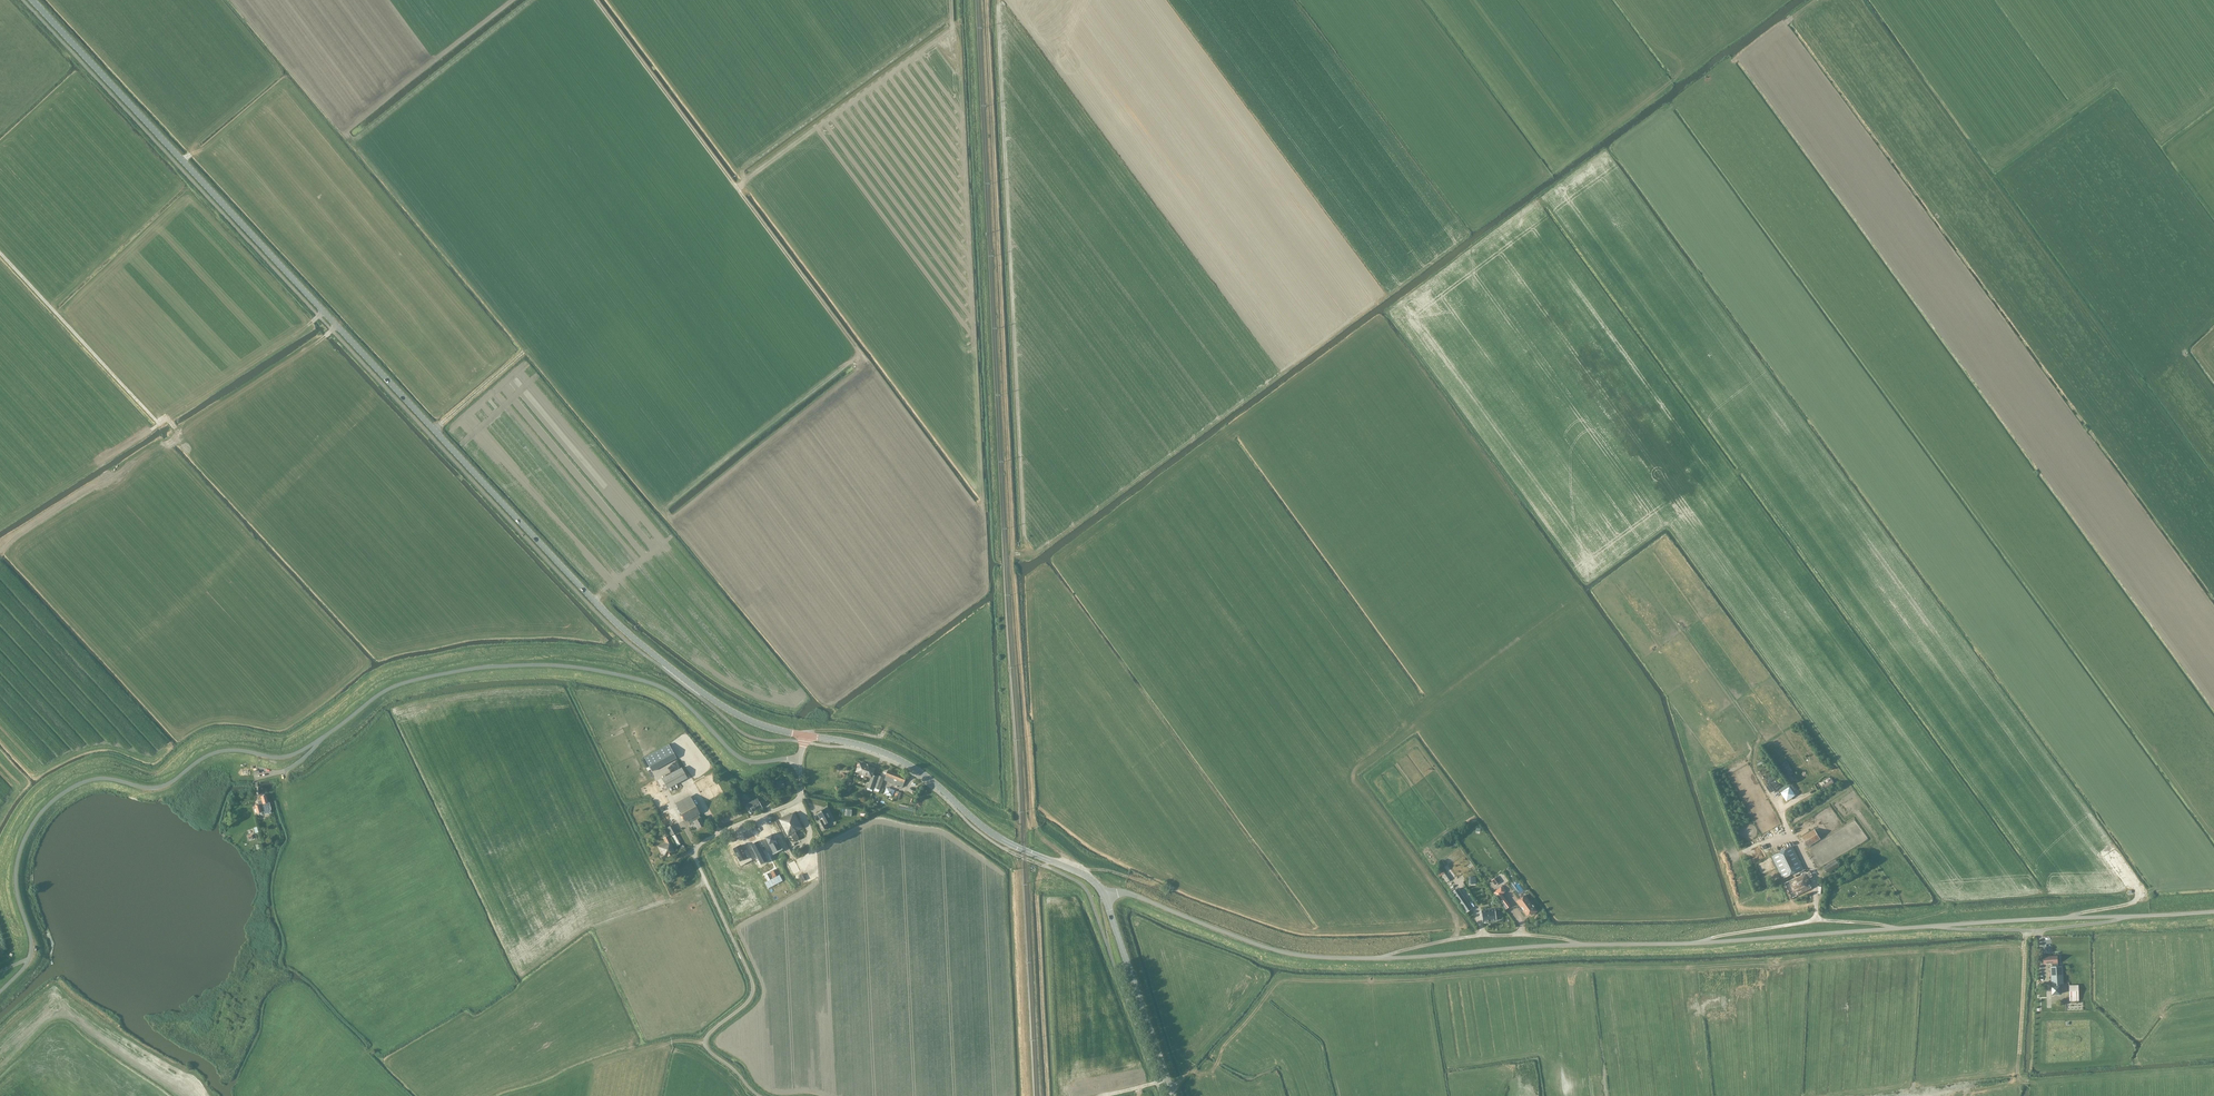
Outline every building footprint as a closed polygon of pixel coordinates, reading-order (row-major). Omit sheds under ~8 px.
[(668,744),(666,745),(644,758),(651,771),(676,758),(668,744)] [(878,777),(874,775),(876,768),(870,766),(870,765),(867,763),(866,765),(859,762),(855,772),(871,778),(867,788),(873,790),(878,777)] [(1784,763),(1780,766),(1788,777),(1792,774),(1784,763)] [(667,789),(687,778),(681,768),(661,779),(667,789)] [(904,783),(906,777),(888,770),(886,776),(884,780),(902,787),(904,783)] [(879,790),(884,777),(878,775),(874,788),(879,790)] [(1832,780),(1824,785),(1826,788),(1834,784),(1832,780)] [(885,788),(883,795),(891,797),(894,790),(885,788)] [(259,804),(255,806),(257,813),(258,816),(264,814),(263,811),(264,814),(271,812),(270,810),(271,809),(269,802),(268,802),(266,795),(261,796),(262,800),(258,801),(259,804)] [(747,805),(741,796),(737,798),(743,808),(747,805)] [(698,814),(691,798),(676,806),(685,821),(687,820),(689,824),(693,821),(697,828),(704,824),(698,814)] [(762,807),(760,802),(757,798),(747,803),(750,810),(751,809),(753,812),(762,807)] [(820,820),(817,822),(822,831),(827,827),(825,824),(833,820),(826,808),(817,813),(820,820)] [(785,838),(792,834),(795,832),(803,828),(794,813),(790,814),(789,814),(776,821),(785,838)] [(673,824),(666,828),(670,836),(677,832),(673,824)] [(1813,830),(1802,837),(1808,846),(1819,840),(1813,830)] [(773,834),(766,838),(774,853),(782,849),(778,841),(776,841),(773,834)] [(663,838),(665,842),(657,846),(661,854),(659,855),(661,859),(676,852),(668,835),(663,838)] [(758,842),(751,846),(760,863),(767,859),(758,842)] [(741,845),(733,849),(738,858),(740,861),(742,860),(745,864),(753,860),(747,849),(744,851),(743,849),(741,845)] [(1811,884),(1805,873),(1801,875),(1799,871),(1803,869),(1792,846),(1772,856),(1782,879),(1792,874),(1794,878),(1784,883),(1791,898),(1812,889),(1810,884),(1811,884)] [(1835,860),(1823,867),(1827,873),(1839,866),(1835,860)] [(778,872),(764,879),(767,885),(781,878),(778,872)] [(1446,873),(1442,875),(1446,882),(1450,879),(1446,873)] [(1506,891),(1502,886),(1493,892),(1497,897),(1506,891)] [(1457,887),(1451,891),(1465,911),(1471,907),(1457,887)] [(774,897),(773,894),(770,895),(767,888),(764,890),(768,900),(774,897)] [(1532,905),(1524,895),(1516,901),(1526,915),(1529,913),(1531,915),(1536,911),(1533,906),(1532,904),(1532,905)] [(1482,911),(1483,922),(1496,921),(1495,917),(1500,916),(1499,910),(1495,910),(1482,911)] [(2062,966),(2058,966),(2052,967),(2050,967),(2052,994),(2060,994),(2059,983),(2063,983),(2062,966)] [(2069,997),(2078,997),(2078,990),(2078,987),(2069,987),(2070,990),(2069,990),(2069,997)] [(49,1080),(43,1083),(46,1090),(52,1086),(49,1080)]
